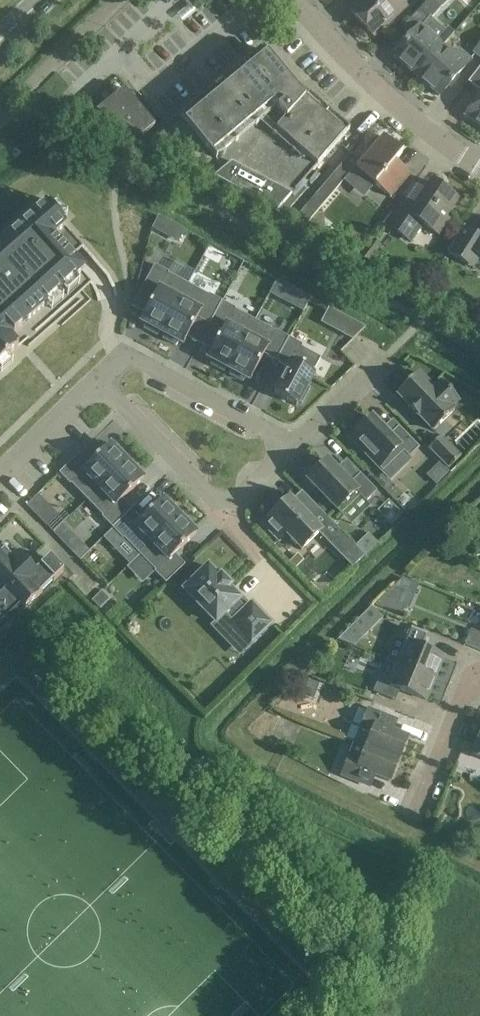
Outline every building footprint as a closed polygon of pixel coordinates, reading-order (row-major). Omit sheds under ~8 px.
[(350,13),(372,36),(384,25),(386,26),(406,7),(399,0),(363,0),(350,13)] [(428,19),(430,21),(432,20),(451,0),(429,0),(419,10),(428,19)] [(393,57),(416,77),(443,47),(453,34),(447,29),(445,31),(432,20),(430,21),(428,19),(421,28),(419,27),(393,57)] [(472,54),(479,59),(479,44),(472,54)] [(443,47),(416,77),(439,97),(466,66),(470,61),(460,52),(455,57),(443,47)] [(148,145),(151,146),(283,217),(307,190),(301,185),(349,131),(308,95),(303,100),(262,51),(262,50),(180,119),(164,132),(148,145)] [(468,83),(479,91),(479,65),(468,83)] [(96,112),(141,137),(155,126),(124,89),(96,112)] [(464,116),(479,127),(479,93),(464,116)] [(356,169),(390,198),(410,175),(395,162),(402,154),(383,138),(356,169)] [(293,222),(302,230),(360,162),(351,154),(293,222)] [(445,219),(458,200),(432,183),(414,209),(401,200),(384,224),(411,243),(423,225),(439,236),(449,221),(445,219)] [(19,349),(7,335),(10,332),(14,337),(22,330),(18,325),(24,319),(27,323),(84,273),(54,239),(67,228),(49,206),(8,242),(9,243),(2,249),(1,248),(0,248),(0,365),(19,349)] [(159,217),(152,229),(166,237),(173,225),(159,217)] [(453,243),(447,253),(473,269),(479,258),(479,231),(477,236),(463,228),(453,243)] [(350,238),(346,250),(360,255),(364,243),(350,238)] [(188,285),(168,274),(169,273),(155,265),(142,289),(155,296),(141,322),(145,324),(143,328),(158,336),(160,332),(162,333),(188,285)] [(435,279),(428,292),(440,299),(448,287),(435,279)] [(277,280),(270,293),(287,303),(294,289),(277,280)] [(209,295),(208,296),(188,285),(162,333),(164,335),(162,338),(176,346),(178,342),(183,345),(197,319),(209,325),(222,302),(209,295)] [(209,325),(222,332),(208,358),(213,361),(210,364),(224,372),(226,368),(229,370),(255,321),(235,310),(236,309),(222,302),(209,325)] [(350,319),(342,333),(353,339),(366,328),(363,326),(350,319)] [(229,370),(231,371),(229,374),(243,382),(245,379),(250,381),(264,355),(276,361),(289,338),(275,331),(275,332),(255,321),(229,370)] [(274,394),(296,406),(299,402),(302,404),(310,389),(307,387),(314,373),(313,372),(321,358),(301,348),(302,345),(289,338),(276,361),(289,368),(274,394)] [(441,382),(434,389),(418,373),(397,394),(408,406),(418,417),(418,416),(433,431),(455,411),(452,408),(459,401),(441,382)] [(390,436),(373,418),(370,420),(368,417),(356,428),(359,431),(351,439),(383,472),(404,452),(409,458),(419,448),(399,427),(390,436)] [(460,458),(441,437),(429,449),(448,470),(460,458)] [(128,457),(117,446),(114,449),(110,445),(89,465),(79,455),(80,454),(79,454),(59,473),(70,485),(71,484),(87,500),(127,462),(125,460),(128,457)] [(112,528),(132,510),(122,500),(143,479),(140,476),(143,473),(132,461),(129,464),(127,462),(87,500),(103,516),(102,517),(112,528)] [(308,480),(341,515),(360,496),(366,502),(377,491),(360,474),(350,484),(328,461),(308,480)] [(440,463),(427,475),(436,484),(448,471),(440,463)] [(341,533),(320,511),(311,520),(290,498),(278,509),(277,508),(265,520),(266,521),(263,525),(279,542),(286,535),(301,551),(319,534),(329,544),(341,533)] [(169,500),(166,503),(163,500),(141,520),(132,510),(112,528),(123,540),(124,539),(140,555),(179,517),(178,515),(181,512),(169,500)] [(50,514),(42,522),(53,533),(63,523),(71,516),(60,505),(50,514)] [(179,517),(140,555),(155,571),(154,572),(166,584),(185,565),(175,555),(196,534),(192,530),(196,527),(184,516),(181,519),(179,517)] [(63,523),(53,533),(66,547),(77,537),(63,523)] [(367,535),(355,546),(357,548),(365,556),(376,545),(367,535)] [(365,556),(357,548),(345,560),(353,568),(365,556)] [(0,551),(0,598),(17,615),(18,616),(42,593),(43,593),(64,573),(50,559),(35,573),(18,556),(12,562),(1,550),(0,551)] [(184,591),(216,624),(225,614),(233,622),(232,623),(251,643),(271,623),(252,603),(246,609),(239,601),(240,600),(229,588),(231,586),(221,576),(219,578),(208,567),(184,591)] [(394,589),(377,606),(402,616),(407,605),(400,602),(404,592),(394,589)] [(102,592),(93,600),(98,606),(100,608),(109,600),(107,598),(102,592)] [(2,629),(17,615),(0,598),(0,627),(2,629)] [(396,665),(434,680),(443,657),(418,647),(422,635),(400,626),(386,660),(396,665)] [(350,628),(337,641),(352,647),(361,639),(350,628)] [(479,651),(479,634),(471,630),(465,645),(479,651)] [(425,700),(434,680),(396,665),(388,685),(378,681),(373,692),(395,701),(400,690),(425,700)] [(304,678),(297,694),(313,700),(319,685),(304,678)] [(371,734),(366,747),(399,760),(407,739),(386,730),(390,719),(368,710),(360,730),(371,734)] [(390,782),(399,760),(366,747),(361,760),(350,755),(342,775),(364,784),(368,773),(390,782)]
